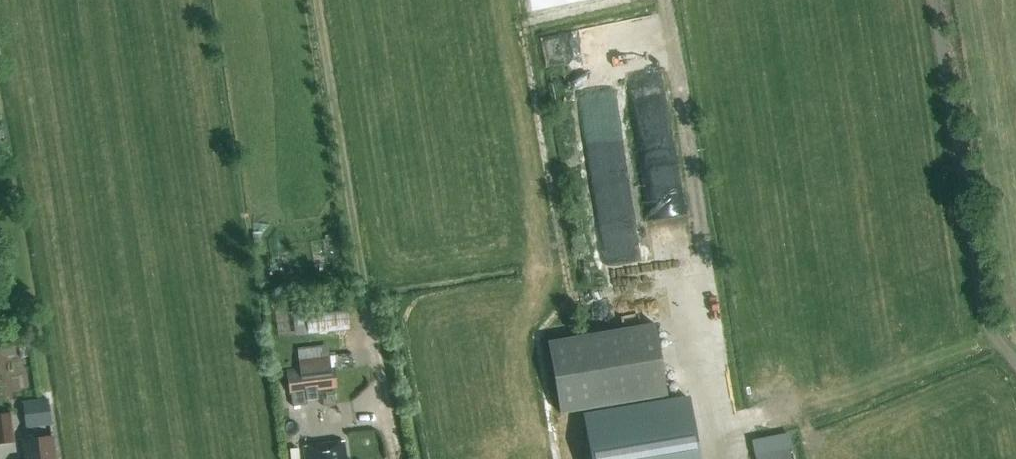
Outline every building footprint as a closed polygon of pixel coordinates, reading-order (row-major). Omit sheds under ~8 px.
[(617,20),(544,36),(551,66),(624,50),(617,20)] [(585,95),(587,138),(624,136),(622,93),(585,95)] [(643,150),(678,141),(671,114),(657,118),(659,125),(638,130),(643,150)] [(350,329),(347,307),(305,312),(307,333),(350,329)] [(654,323),(547,341),(559,414),(666,396),(654,323)] [(0,347),(0,393),(18,392),(17,387),(35,386),(34,371),(24,371),(22,345),(0,347)] [(329,356),(298,360),(299,368),(286,369),(289,394),(291,393),(293,406),(307,404),(307,400),(318,399),(317,390),(337,388),(335,368),(330,368),(329,356)] [(24,402),(27,428),(51,424),(47,399),(24,402)] [(688,399),(585,418),(592,458),(699,458),(688,399)] [(14,443),(11,413),(0,414),(0,444),(14,443)] [(26,458),(55,458),(52,436),(23,440),(26,458)] [(343,441),(304,447),(306,458),(346,458),(343,441)] [(788,448),(755,456),(756,458),(791,458),(788,448)]
